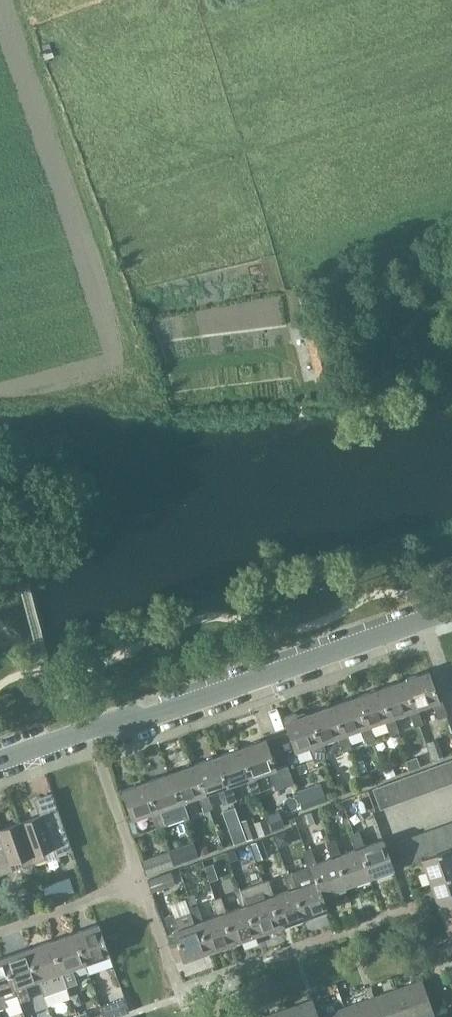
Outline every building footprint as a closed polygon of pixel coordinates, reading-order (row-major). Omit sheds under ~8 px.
[(428,672),(404,680),(414,709),(417,708),(432,703),(438,718),(447,715),(441,699),(438,699),(428,672)] [(404,680),(380,688),(390,718),(393,717),(408,712),(414,727),(419,725),(422,724),(417,708),(414,709),(404,680)] [(380,688),(356,697),(366,726),(370,725),(385,720),(391,735),(396,733),(399,732),(393,717),(390,718),(380,688)] [(356,697),(332,705),(342,735),(346,733),(361,728),(366,744),(372,742),(375,740),(370,725),(366,726),(356,697)] [(332,705),(308,714),(319,744),(322,743),(337,737),(343,752),(348,750),(351,749),(346,733),(342,735),(332,705)] [(288,732),(276,736),(287,764),(298,760),(295,751),(309,746),(312,754),(314,753),(317,760),(324,758),(327,757),(322,743),(319,744),(308,714),(298,717),(297,714),(294,713),(286,716),(284,719),(285,722),(284,722),(288,732)] [(265,740),(241,748),(251,777),(254,776),(269,771),(272,779),(275,788),(293,782),(290,773),(287,764),(276,736),(265,740)] [(437,739),(426,743),(432,759),(443,755),(437,739)] [(241,748),(217,756),(228,786),(230,785),(245,780),(251,795),(260,792),(254,776),(251,777),(241,748)] [(217,756),(193,765),(204,795),(207,793),(222,788),(228,804),(233,802),(236,801),(230,785),(228,786),(217,756)] [(409,770),(420,766),(416,757),(405,761),(409,770)] [(451,782),(451,766),(450,761),(439,764),(446,785),(451,782)] [(435,789),(446,785),(439,764),(427,769),(435,789)] [(193,765),(170,773),(180,803),(183,802),(198,797),(203,812),(209,810),(213,808),(207,793),(204,795),(193,765)] [(393,768),(384,771),(386,778),(395,775),(393,768)] [(424,793),(435,789),(427,769),(416,773),(424,793)] [(170,773),(146,781),(156,811),(159,810),(165,825),(189,817),(183,802),(180,803),(170,773)] [(413,797),(424,793),(416,773),(406,777),(413,797)] [(369,774),(359,778),(362,787),(373,783),(369,774)] [(402,801),(413,797),(406,777),(395,780),(402,801)] [(391,805),(402,801),(395,780),(383,785),(391,805)] [(146,781),(121,790),(132,820),(151,813),(156,828),(165,825),(159,810),(156,811),(146,781)] [(296,791),(303,809),(325,800),(318,783),(296,791)] [(380,809),(391,805),(383,785),(372,789),(380,809)] [(20,823),(34,863),(45,860),(42,852),(52,849),(54,856),(72,850),(52,793),(35,799),(41,815),(20,823)] [(235,807),(223,811),(234,843),(246,839),(240,822),(235,807)] [(315,810),(306,814),(309,822),(318,819),(315,810)] [(280,812),(267,816),(272,831),(285,827),(284,826),(282,818),(280,812)] [(252,818),(240,822),(246,839),(258,835),(252,818)] [(266,819),(254,823),(258,836),(270,831),(266,819)] [(441,826),(449,847),(450,847),(451,846),(451,822),(441,826)] [(20,823),(0,830),(0,875),(12,871),(10,864),(20,860),(22,868),(34,863),(20,823)] [(441,826),(430,830),(438,851),(449,847),(441,826)] [(430,830),(419,834),(427,855),(438,851),(430,830)] [(286,831),(274,835),(278,847),(290,843),(286,831)] [(358,848),(368,878),(393,869),(383,840),(363,846),(358,832),(350,835),(355,849),(358,848)] [(419,834),(408,838),(417,860),(421,859),(421,857),(427,855),(419,834)] [(408,838),(397,842),(405,865),(417,860),(408,838)] [(260,840),(250,843),(255,858),(265,855),(260,840)] [(345,886),(368,878),(358,848),(355,849),(340,854),(335,840),(326,843),(331,857),(334,856),(345,886)] [(193,843),(167,852),(172,865),(197,856),(193,843)] [(206,845),(198,848),(200,855),(209,852),(206,845)] [(450,849),(421,859),(430,883),(451,875),(451,846),(450,847),(450,848),(450,849)] [(321,895),(345,886),(334,856),(331,857),(315,863),(310,848),(302,851),(307,867),(310,866),(316,881),(321,895)] [(233,849),(226,852),(230,861),(236,859),(233,849)] [(144,874),(145,874),(172,865),(167,852),(140,861),(144,874)] [(211,862),(204,865),(207,873),(214,871),(211,862)] [(310,866),(307,867),(292,872),(284,875),(289,890),(292,889),(302,918),(326,910),(321,895),(316,881),(310,866)] [(151,892),(175,884),(175,883),(182,881),(178,868),(171,871),(171,872),(147,880),(151,892)] [(430,883),(438,907),(451,902),(451,875),(430,883)] [(69,877),(43,887),(47,899),(73,890),(69,877)] [(278,927),(302,918),(292,889),(289,890),(274,895),(269,880),(260,883),(265,899),(268,898),(278,927)] [(254,935),(278,927),(268,898),(265,899),(260,883),(245,889),(236,892),(241,907),(244,906),(254,935)] [(42,889),(31,893),(35,904),(46,900),(42,889)] [(194,894),(189,896),(191,904),(197,902),(194,894)] [(20,897),(9,901),(13,912),(24,908),(20,897)] [(231,943),(254,935),(244,906),(241,907),(226,912),(221,897),(212,900),(218,915),(220,914),(231,943)] [(438,907),(447,930),(451,929),(451,902),(438,907)] [(207,952),(231,943),(220,914),(218,915),(202,921),(197,906),(189,908),(190,912),(195,924),(196,923),(207,952)] [(183,960),(207,952),(196,923),(195,924),(190,912),(175,918),(173,914),(165,917),(170,932),(173,931),(177,945),(170,948),(175,959),(181,957),(183,960)] [(100,926),(76,934),(86,965),(111,957),(100,926)] [(76,934),(52,943),(63,973),(67,986),(78,982),(74,970),(86,965),(76,934)] [(52,943),(28,951),(39,982),(44,996),(68,987),(67,986),(63,973),(52,943)] [(28,951),(5,959),(20,1002),(30,999),(26,986),(39,982),(28,951)] [(0,961),(0,1009),(5,1007),(7,1011),(19,1006),(18,1003),(20,1002),(5,959),(0,961)] [(406,1016),(429,1016),(434,1015),(422,980),(396,989),(406,1016)] [(396,989),(371,999),(377,1016),(406,1016),(396,989)] [(371,999),(345,1008),(349,1016),(377,1016),(371,999)] [(101,1008),(104,1016),(120,1016),(129,1014),(129,1012),(125,1000),(110,1004),(101,1008)] [(289,1016),(317,1016),(316,1013),(312,1002),(311,1000),(286,1009),(289,1016)] [(317,1000),(312,1002),(316,1013),(321,1011),(317,1000)] [(345,1008),(319,1016),(349,1016),(345,1008)] [(286,1009),(263,1016),(289,1016),(286,1009)]
